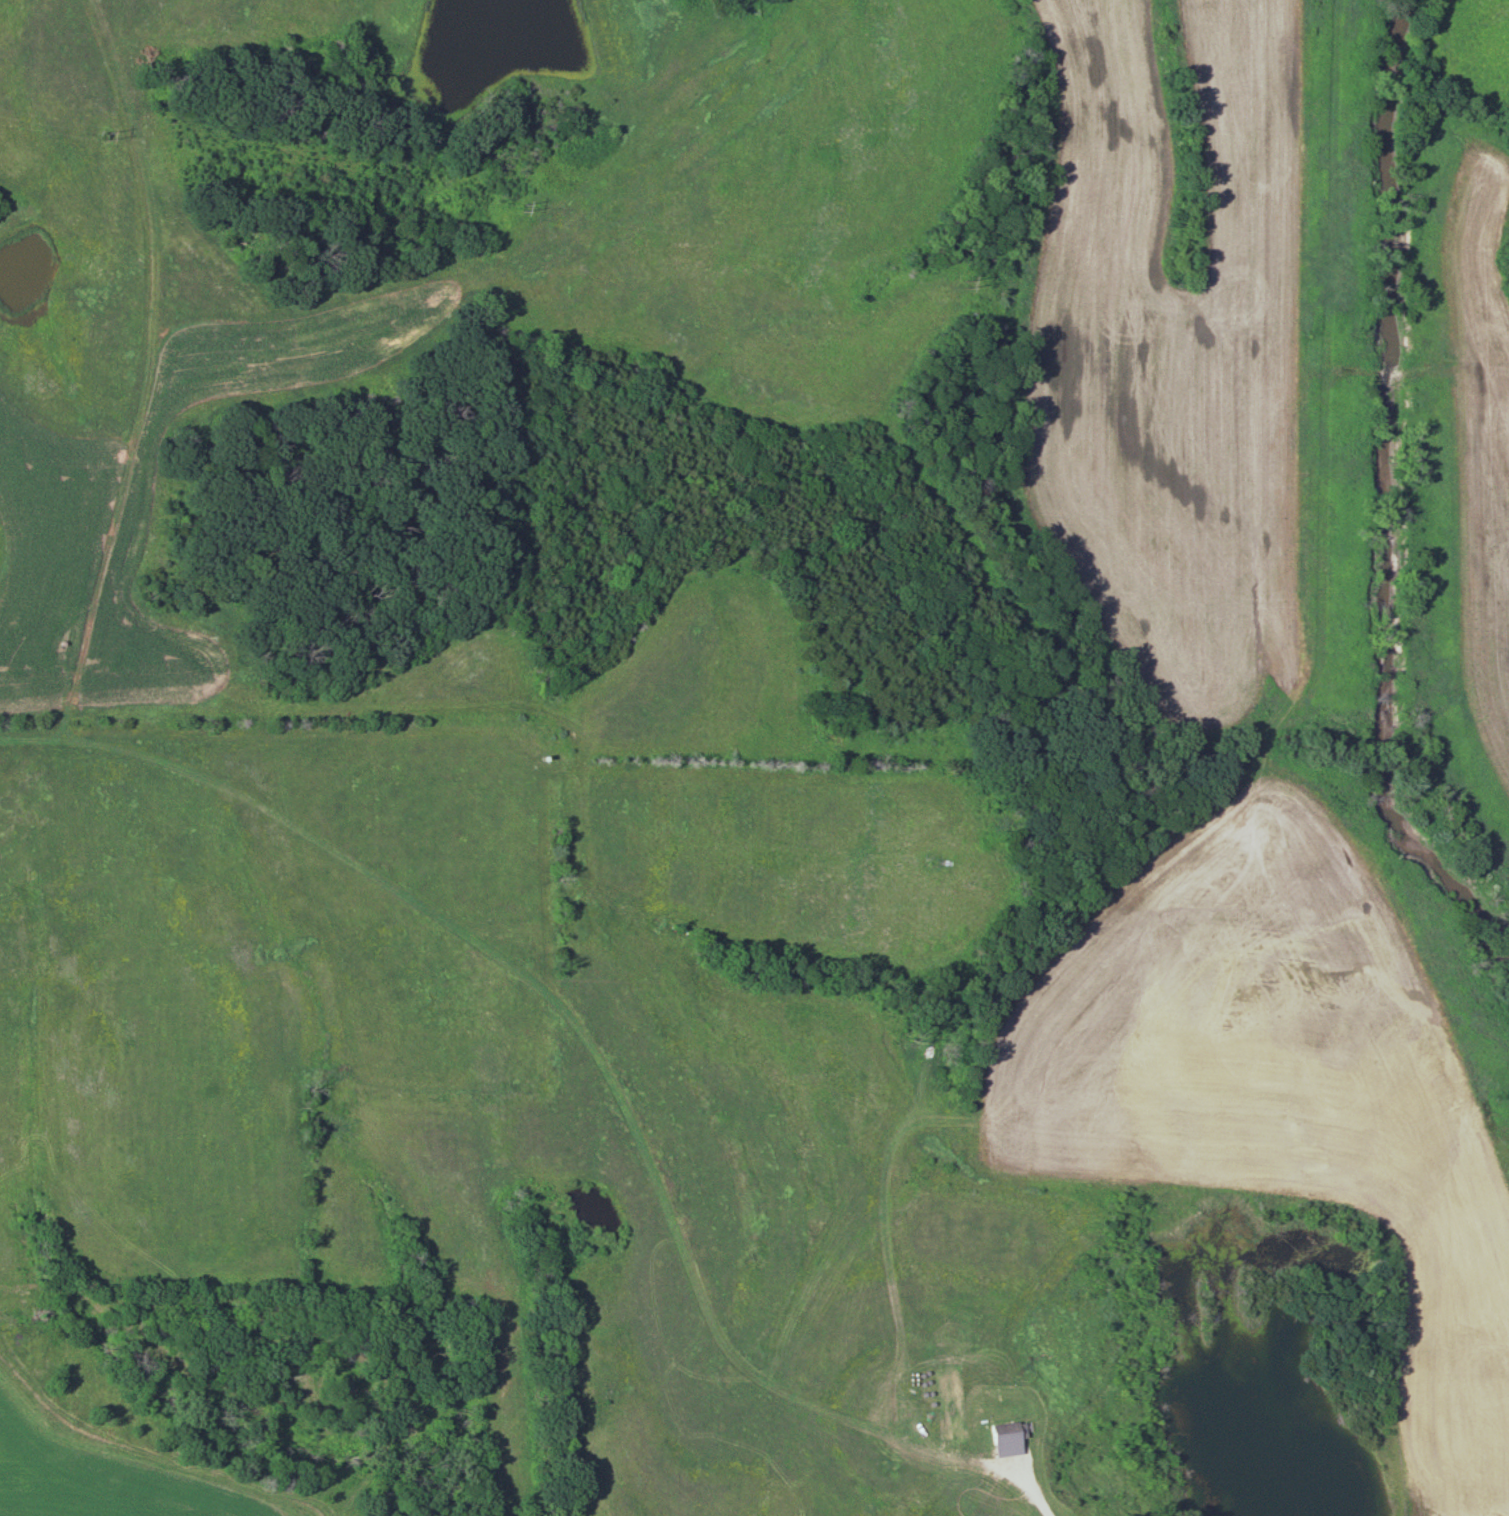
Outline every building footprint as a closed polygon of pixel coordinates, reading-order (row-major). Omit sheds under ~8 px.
[(1016,1456),(1015,1444),(1027,1443),(1025,1424),(1011,1425),(1012,1433),(987,1435),(989,1459),(1016,1456)]
